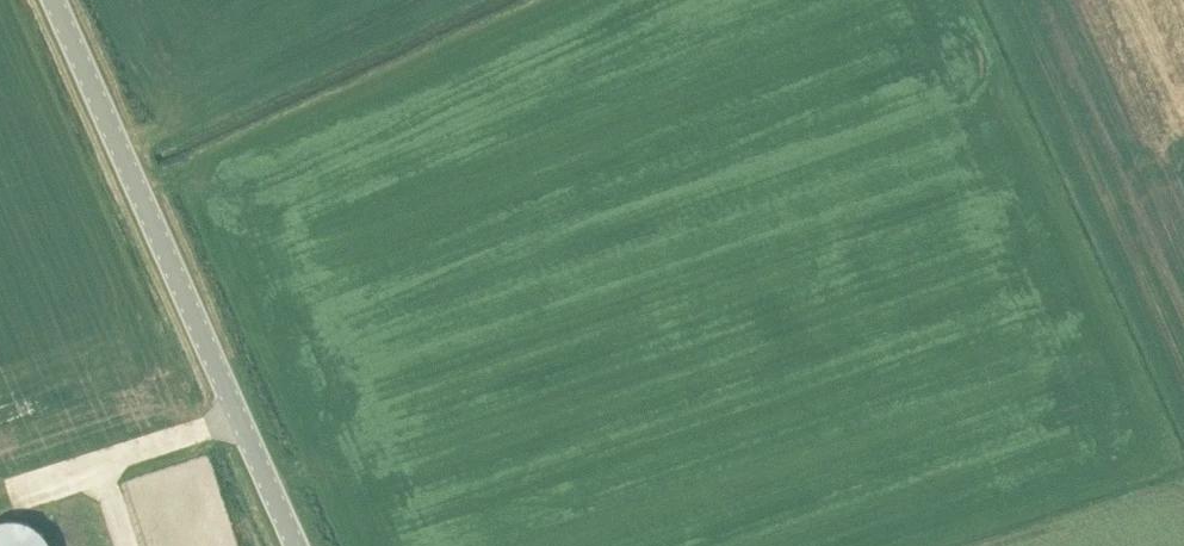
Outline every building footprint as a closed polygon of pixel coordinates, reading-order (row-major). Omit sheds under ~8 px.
[(15,518),(8,518),(1,519),(0,519),(0,545),(51,545),(50,543),(46,537),(42,531),(36,526),(30,522),(23,520),(15,518)]
